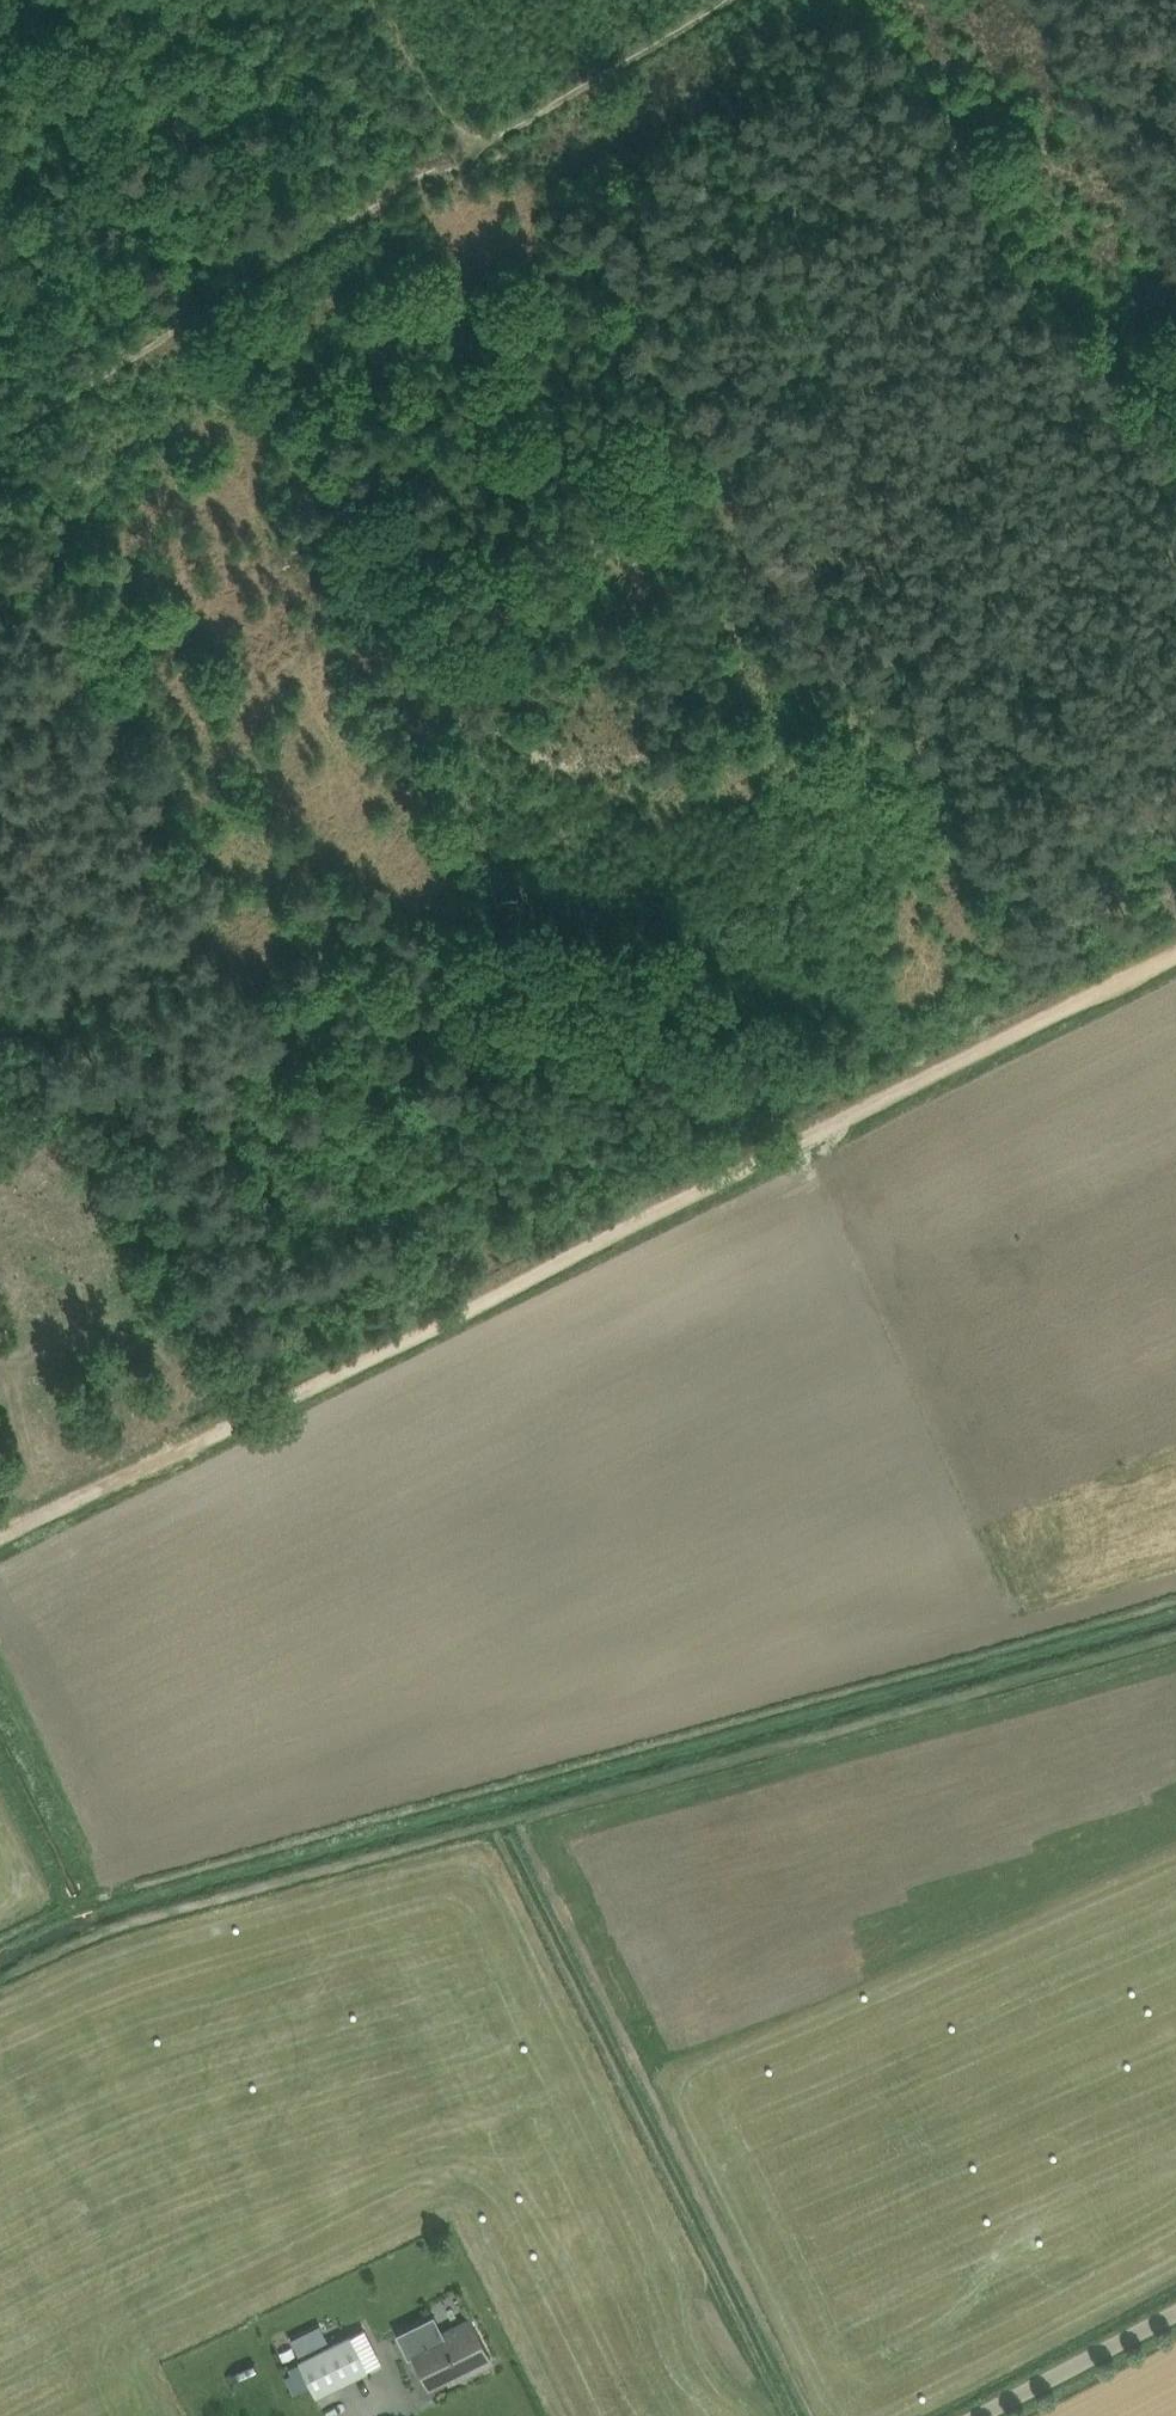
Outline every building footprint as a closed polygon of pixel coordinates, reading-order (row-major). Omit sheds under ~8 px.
[(415,2355),(431,2386),(460,2371),(462,2375),(492,2360),(471,2318),(443,2332),(435,2316),(400,2333),(399,2331),(397,2332),(410,2357),(415,2355)] [(321,2324),(291,2338),(300,2356),(329,2341),(321,2324)] [(301,2361),(317,2395),(369,2369),(351,2337),(301,2361)]
